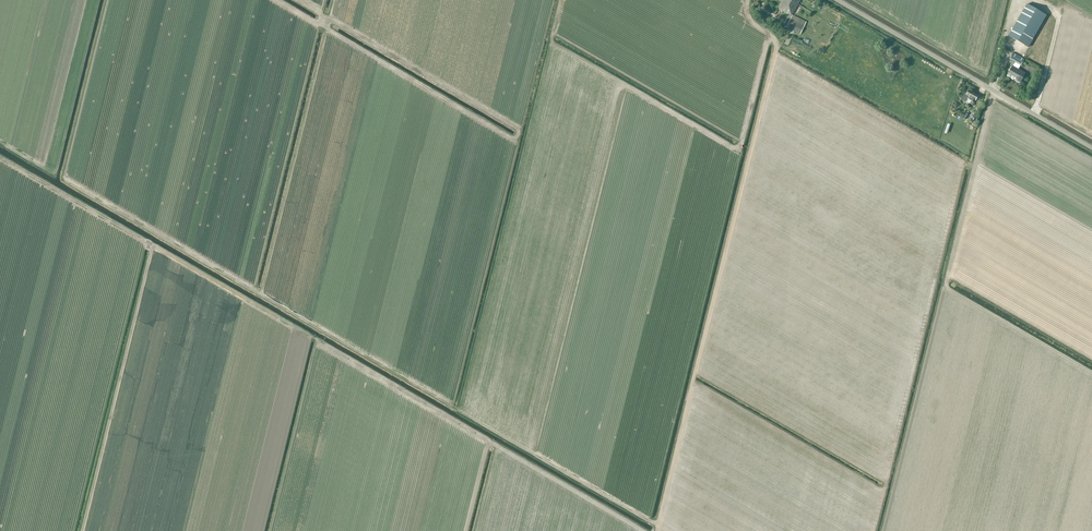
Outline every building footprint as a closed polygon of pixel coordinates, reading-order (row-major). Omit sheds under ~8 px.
[(792,15),(800,0),(784,0),(779,9),(787,14),(788,13),(792,15)] [(1047,15),(1045,15),(1027,4),(1009,36),(1028,48),(1047,15)] [(791,18),(786,28),(800,35),(805,25),(791,18)] [(1025,59),(1014,53),(1013,53),(1010,59),(1015,63),(1013,66),(1008,76),(1014,79),(1015,78),(1021,81),(1025,73),(1019,69),(1021,66),(1025,59)] [(965,92),(961,99),(973,105),(976,101),(979,96),(969,90),(967,94),(965,92)]
